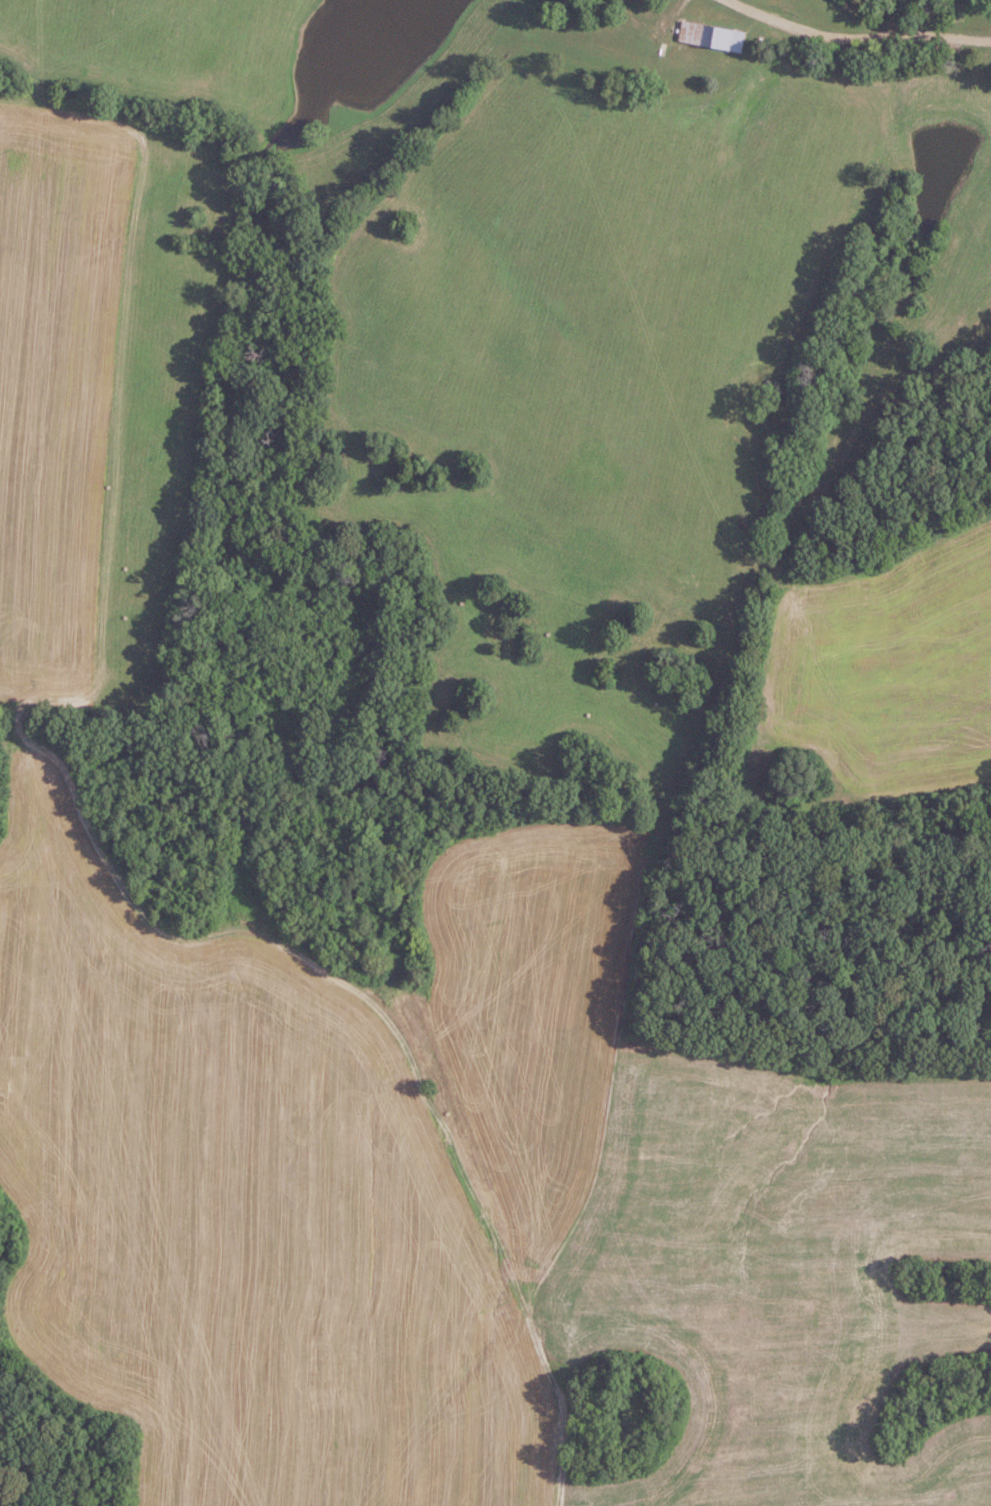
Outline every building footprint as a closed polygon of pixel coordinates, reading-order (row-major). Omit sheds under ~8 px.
[(743,52),(746,30),(683,21),(679,42),(743,52)]
